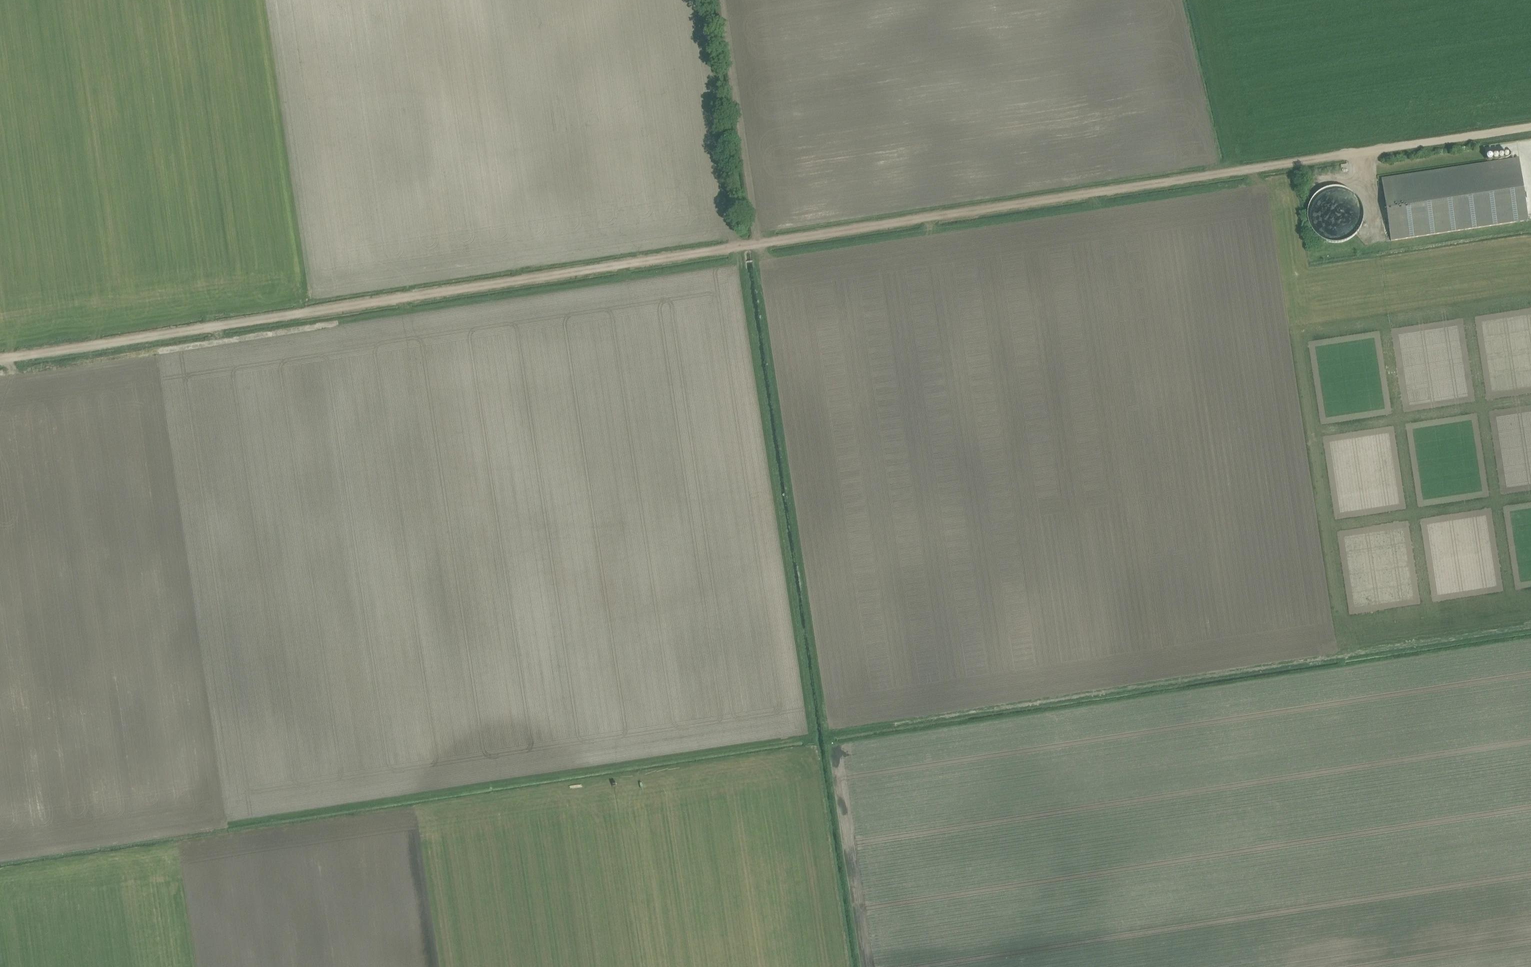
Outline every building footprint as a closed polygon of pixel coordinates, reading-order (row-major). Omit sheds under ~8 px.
[(1528,220),(1524,193),(1523,185),(1519,157),(1516,158),(1516,159),(1487,163),(1382,179),(1391,241),(1528,220)] [(1310,229),(1316,235),(1323,240),(1332,242),(1340,242),(1348,238),(1355,232),(1359,225),(1361,216),(1359,208),(1355,200),(1349,194),(1341,190),(1332,189),(1324,191),(1316,196),(1311,203),(1308,211),(1308,220),(1310,229)]
